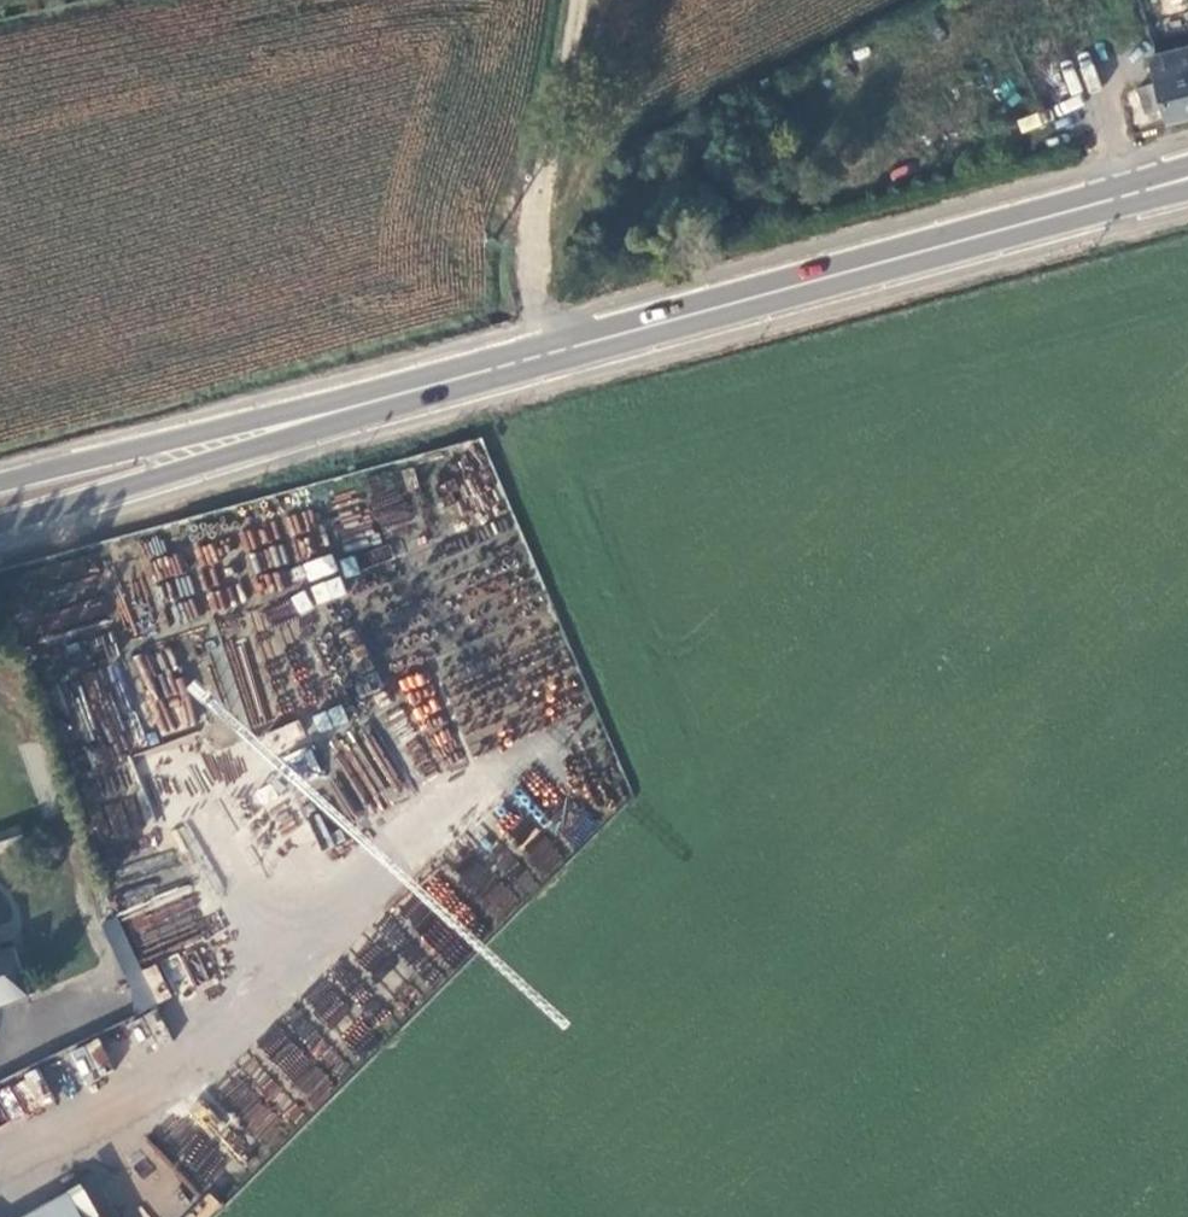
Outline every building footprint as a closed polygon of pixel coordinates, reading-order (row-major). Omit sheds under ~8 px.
[(1187,117),(1187,43),(1147,54),(1153,78),(1161,107),(1167,123),(1187,117)] [(1143,112),(1161,107),(1153,78),(1134,82),(1143,112)] [(132,1013),(151,1006),(120,917),(101,924),(132,1013)] [(0,951),(0,1006),(29,997),(15,948),(0,951)] [(74,1194),(34,1216),(87,1216),(74,1194)]
